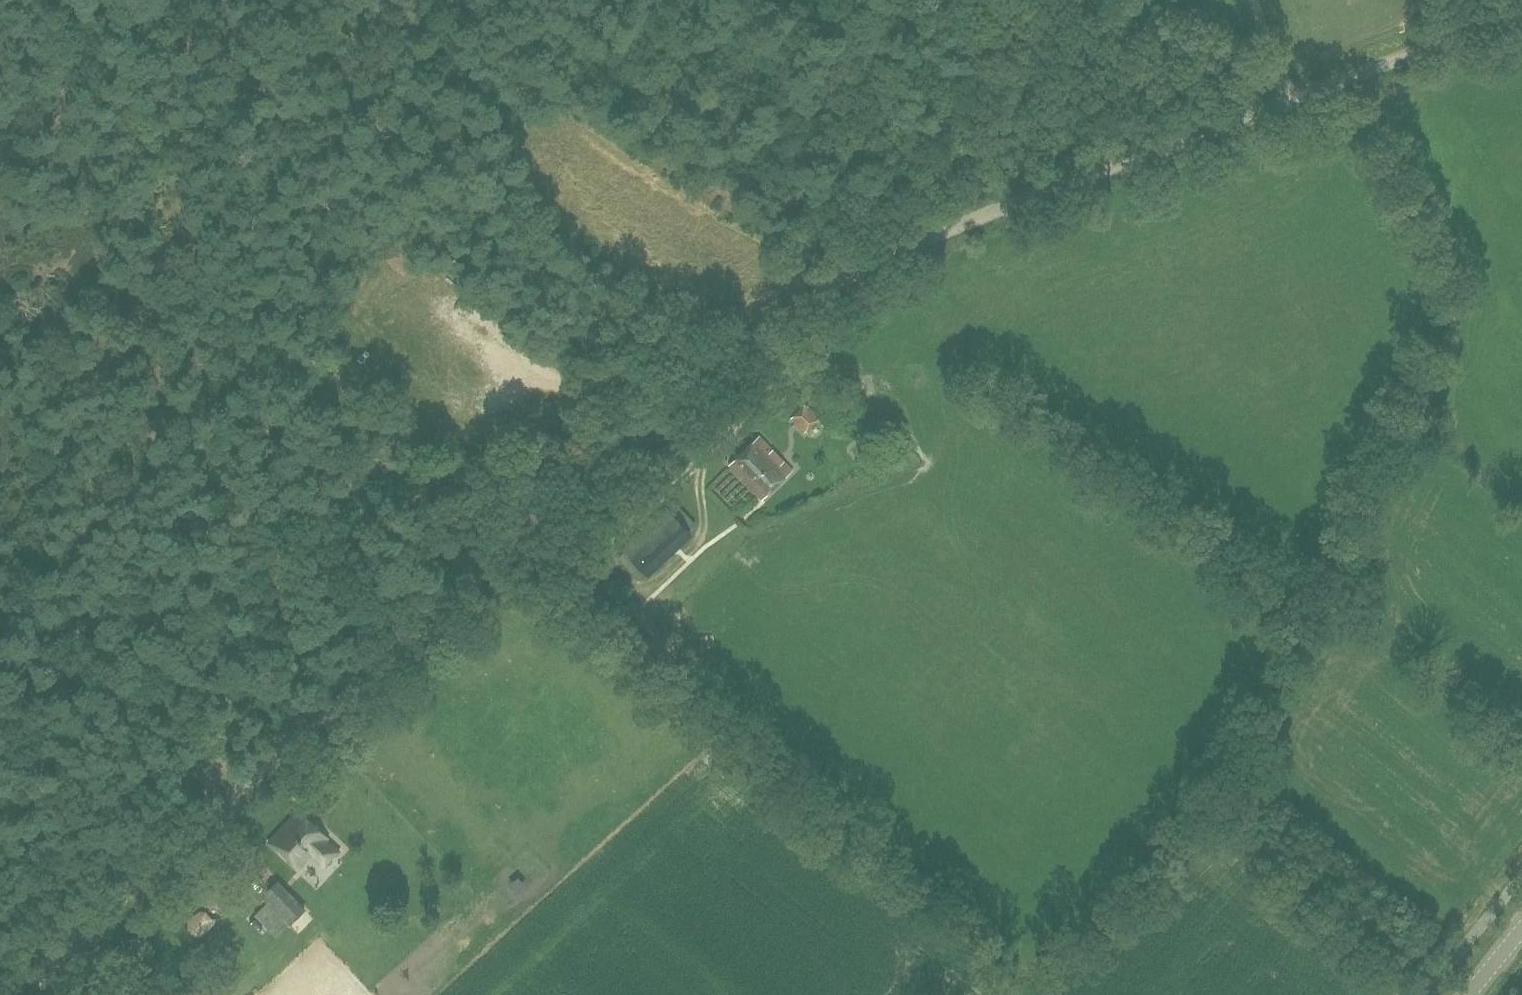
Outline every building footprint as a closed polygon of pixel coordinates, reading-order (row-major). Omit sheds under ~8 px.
[(820,418),(817,415),(806,404),(792,418),(806,432),(820,418)] [(729,464),(762,499),(792,470),(760,435),(729,464)] [(621,548),(623,550),(625,551),(618,557),(639,579),(645,573),(649,577),(694,534),(690,530),(697,523),(680,507),(676,502),(669,509),(666,506),(621,548)] [(606,558),(595,567),(603,578),(614,569),(606,558)] [(335,855),(340,850),(326,838),(328,836),(299,809),(269,842),(279,852),(281,850),(290,858),(288,860),(298,869),(304,863),(303,861),(311,853),(317,859),(316,860),(324,867),(328,862),(327,861),(334,854),(335,855)] [(291,922),(292,923),(305,910),(277,881),(264,894),(270,900),(257,913),(278,935),(291,922)] [(195,934),(203,933),(213,924),(213,919),(207,913),(201,913),(191,921),(190,928),(195,934)] [(195,994),(196,994),(221,994),(213,983),(195,994)]
